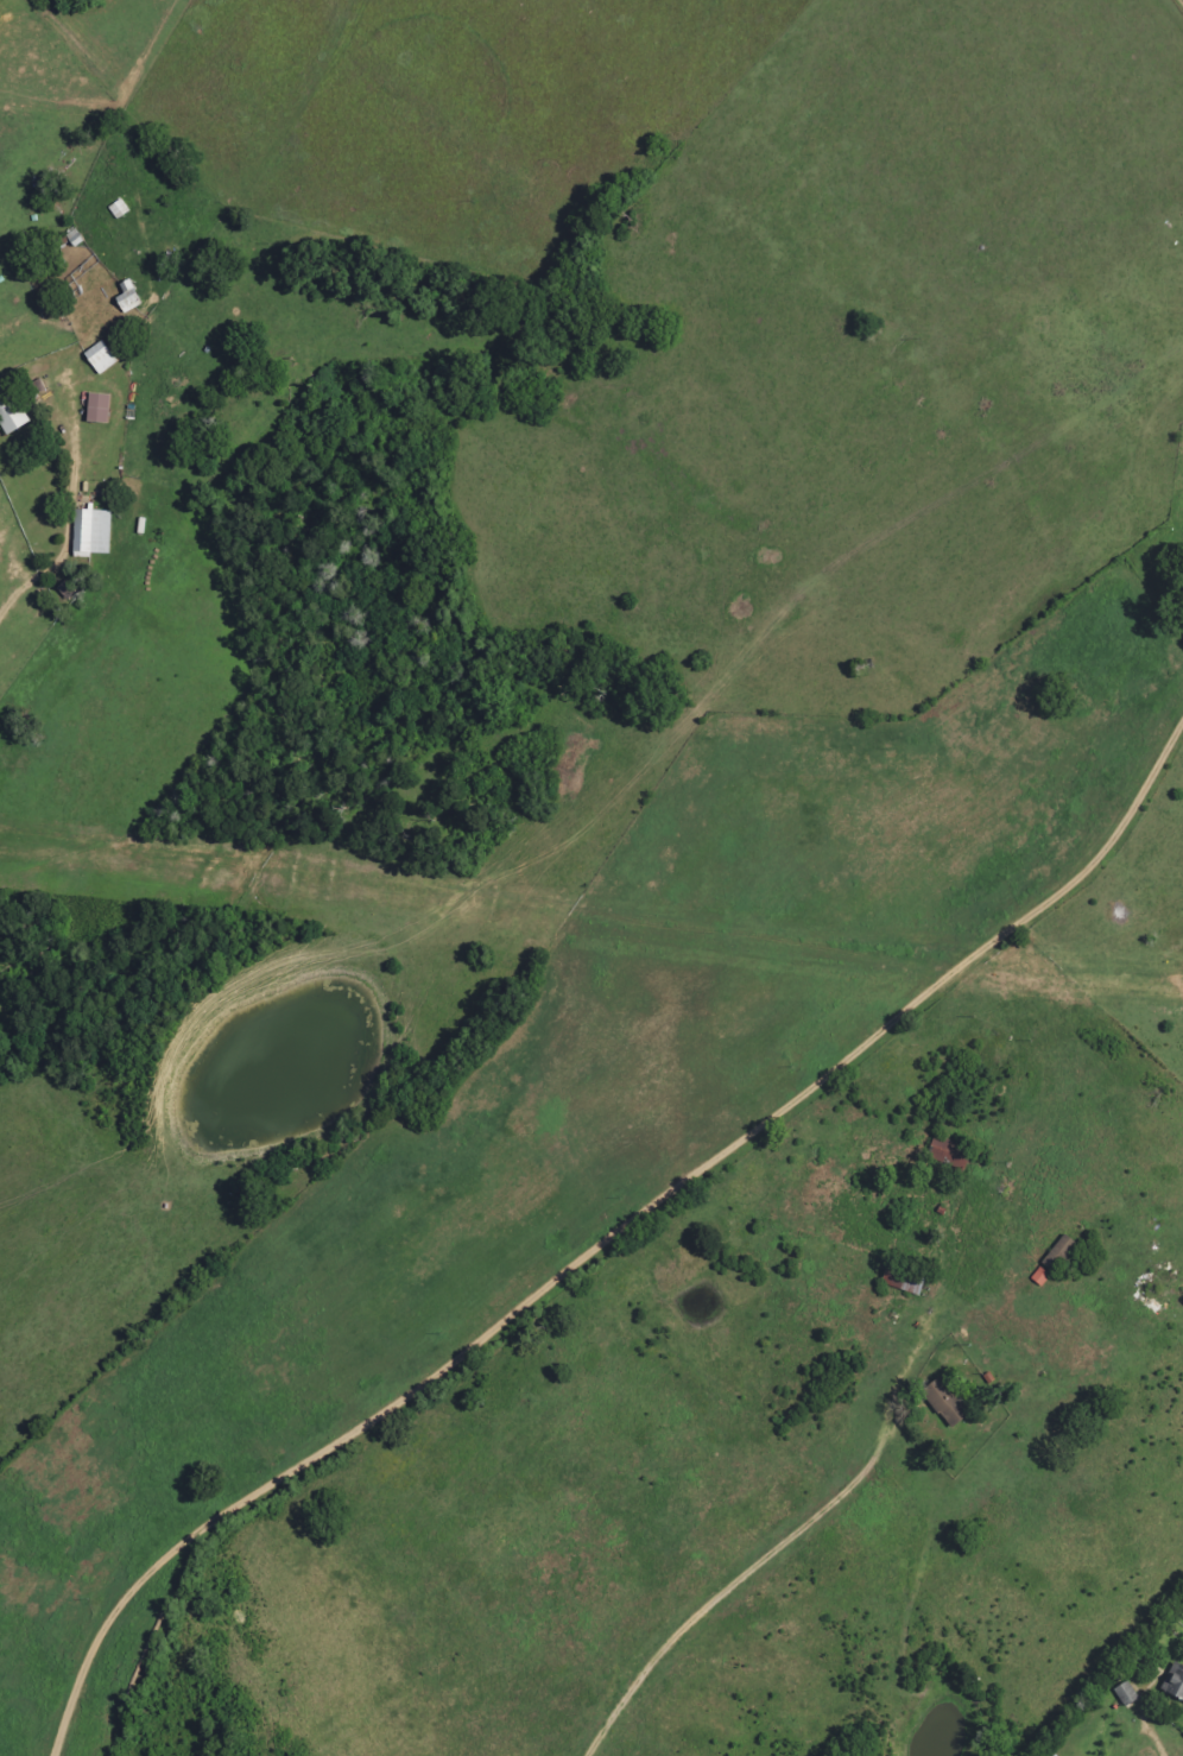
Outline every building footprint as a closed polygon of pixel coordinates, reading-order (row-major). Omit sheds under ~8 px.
[(124,284),(127,296),(122,297),(125,311),(140,307),(135,282),(124,284)] [(7,435),(34,424),(26,405),(17,409),(7,384),(0,387),(0,418),(7,435)] [(90,421),(111,424),(114,395),(93,393),(90,421)] [(77,557),(94,557),(94,553),(113,554),(114,511),(78,510),(77,557)] [(950,1424),(970,1410),(946,1376),(927,1390),(950,1424)] [(1172,1663),(1165,1693),(1182,1697),(1182,1666),(1172,1663)]
